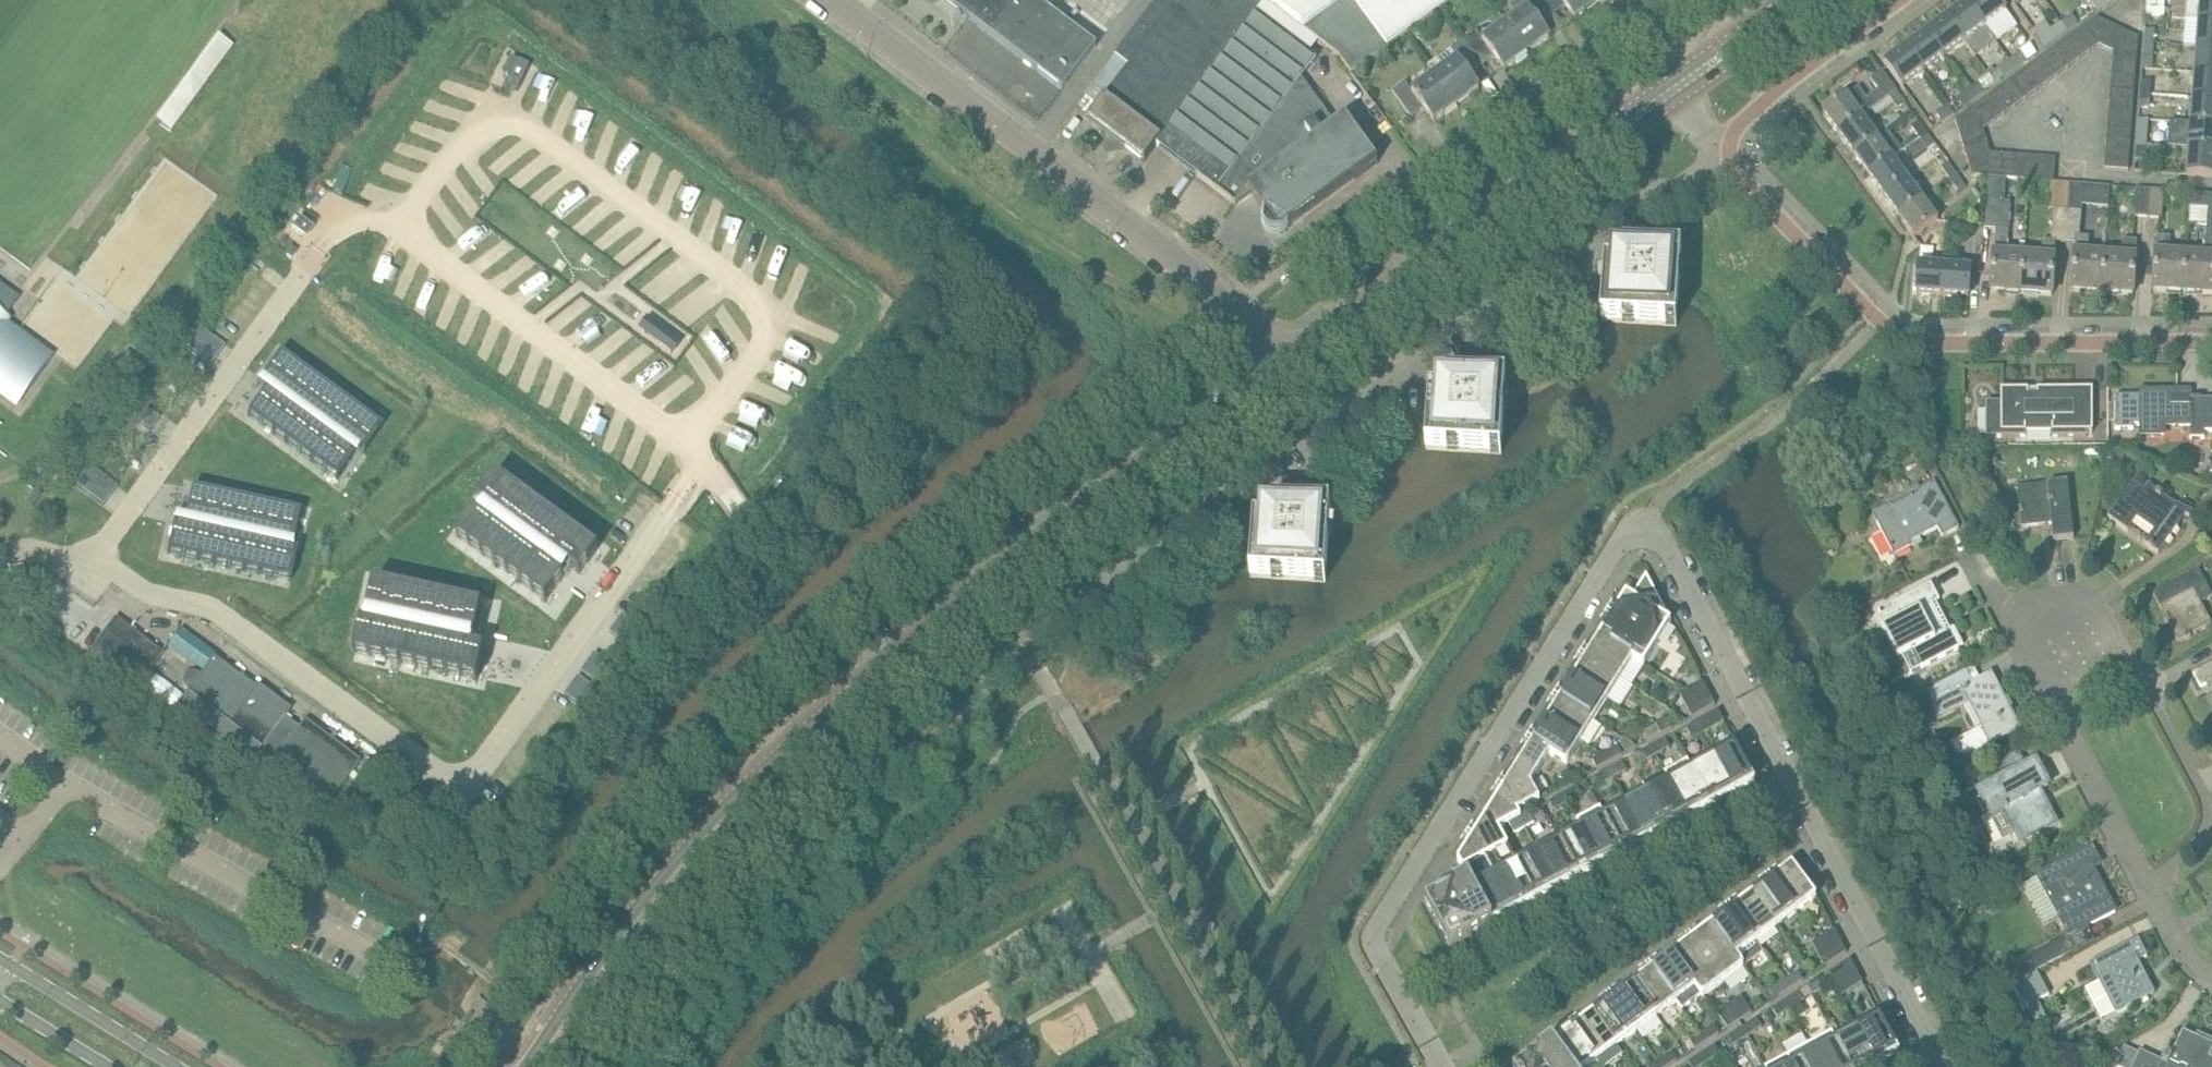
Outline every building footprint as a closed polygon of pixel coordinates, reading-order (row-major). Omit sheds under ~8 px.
[(971,18),(1063,88),(1097,45),(1042,3),(1038,0),(947,0),(971,18)] [(1097,105),(1088,118),(1145,160),(1157,145),(1260,14),(1269,3),(1265,0),(1158,0),(1115,55),(1128,65),(1097,105)] [(1269,3),(1302,29),(1341,0),(1265,0),(1269,3)] [(1351,74),(1453,0),(1341,0),(1302,29),(1339,56),(1351,74)] [(1505,24),(1527,54),(1550,37),(1540,24),(1553,15),(1542,0),(1517,0),(1509,6),(1516,16),(1505,24)] [(1596,0),(1542,0),(1553,15),(1565,6),(1575,19),(1598,2),(1596,0)] [(2006,10),(1999,0),(1970,0),(1967,2),(1985,26),(2006,10)] [(2091,1),(2097,9),(2108,1),(2107,0),(2093,0),(2091,1)] [(2198,21),(2211,22),(2211,0),(2187,0),(2185,20),(2198,21)] [(1996,41),(1985,26),(1967,2),(1947,17),(1964,41),(1975,56),(1996,41)] [(1260,14),(1157,145),(1231,201),(1234,205),(1251,193),(1248,189),(1336,125),(1302,80),(1318,60),(1260,14)] [(2061,23),(2067,31),(2078,22),(2073,15),(2061,23)] [(1964,41),(1947,17),(1926,32),(1944,56),(1964,41)] [(2097,17),(2075,33),(2089,52),(2099,45),(2097,17)] [(2138,37),(2097,17),(2099,45),(2113,51),(2138,37)] [(2198,21),(2196,46),(2211,47),(2211,22),(2198,21)] [(2045,22),(2034,30),(2046,46),(2067,31),(2061,23),(2051,30),(2045,22)] [(1504,70),(1527,54),(1505,24),(1483,40),(1475,30),(1463,39),(1482,66),(1495,57),(1504,70)] [(2145,29),(2144,42),(2154,43),(2155,29),(2145,29)] [(1944,56),(1926,32),(1906,47),(1923,71),(1944,56)] [(2075,33),(2064,41),(2078,60),(2089,52),(2075,33)] [(2113,51),(2112,64),(2136,66),(2138,37),(2113,51)] [(1457,59),(1435,75),(1457,105),(1479,88),(1470,75),(1482,66),(1463,39),(1450,49),(1457,59)] [(2064,41),(2054,48),(2068,68),(2078,60),(2064,41)] [(2154,43),(2144,42),(2143,56),(2153,57),(2154,43)] [(2031,45),(2010,60),(2016,68),(2037,52),(2031,45)] [(2194,72),(2211,73),(2211,47),(2196,46),(2194,72)] [(1902,86),(1923,71),(1906,47),(1885,62),(1902,86)] [(2054,48),(2043,56),(2057,75),(2068,68),(2054,48)] [(2043,56),(2033,64),(2047,83),(2057,75),(2043,56)] [(1989,75),(1995,83),(2016,68),(2010,60),(1989,75)] [(2033,64),(2022,71),(2036,91),(2047,83),(2033,64)] [(2135,79),(2136,66),(2112,64),(2111,77),(2135,79)] [(1859,87),(1823,113),(1838,134),(1863,116),(1890,96),(1898,91),(1882,69),(1871,78),(1879,89),(1867,98),(1859,87)] [(2022,71),(2011,79),(2026,98),(2036,91),(2022,71)] [(2194,72),(2192,97),(2211,98),(2211,73),(2194,72)] [(1434,122),(1457,105),(1435,75),(1412,91),(1405,82),(1392,91),(1412,118),(1424,109),(1434,122)] [(1969,90),(1975,98),(1995,83),(1989,75),(1969,90)] [(2134,92),(2135,79),(2111,77),(2110,90),(2134,92)] [(2011,79),(2001,87),(2015,106),(2026,98),(2011,79)] [(2151,80),(2141,79),(2140,93),(2150,94),(2151,80)] [(2001,87),(1990,94),(2005,114),(2015,106),(2001,87)] [(1975,98),(1969,90),(1958,98),(1964,106),(1975,98)] [(2110,90),(2109,103),(2133,105),(2134,92),(2110,90)] [(1898,91),(1890,96),(1898,107),(1906,102),(1898,91)] [(2150,94),(2140,93),(2139,107),(2149,108),(2150,94)] [(1990,94),(1980,102),(1994,121),(2005,114),(1990,94)] [(2191,122),(2211,124),(2211,98),(2192,97),(2191,122)] [(1980,102),(1956,120),(1984,129),(1994,121),(1980,102)] [(2109,103),(2108,116),(2132,118),(2133,105),(2109,103)] [(1954,113),(1948,105),(1937,113),(1943,121),(1954,113)] [(1882,123),(1886,129),(1901,118),(1897,113),(1882,123)] [(1863,116),(1838,134),(1853,154),(1878,137),(1863,116)] [(2108,116),(2107,129),(2131,131),(2132,118),(2108,116)] [(1248,189),(1251,193),(1281,233),(1378,162),(1346,118),(1336,125),(1248,189)] [(1928,132),(1919,120),(1912,126),(1920,137),(1928,132)] [(1984,129),(1956,120),(1964,148),(1987,141),(1984,129)] [(2189,148),(2211,149),(2211,124),(2191,122),(2170,121),(2168,146),(2189,148)] [(1878,137),(1853,154),(1868,175),(1892,157),(1902,150),(1903,150),(1888,129),(1878,137)] [(2107,129),(2106,142),(2130,144),(2131,131),(2107,129)] [(2138,130),(2137,144),(2146,144),(2147,131),(2138,130)] [(1936,143),(1928,132),(1920,137),(1921,139),(1906,150),(1914,160),(1929,149),(1936,143)] [(1987,141),(1964,148),(1972,175),(1991,153),(1987,141)] [(2106,142),(2105,155),(2129,157),(2130,144),(2106,142)] [(2137,144),(2136,158),(2145,158),(2146,144),(2137,144)] [(2189,148),(2187,174),(2211,176),(2211,149),(2189,148)] [(1943,152),(1935,158),(1950,178),(1958,173),(1943,152)] [(1991,153),(1972,175),(1988,176),(2002,177),(2003,154),(1991,153)] [(2003,154),(2002,177),(2002,178),(2006,178),(2015,178),(2016,155),(2003,154)] [(2016,155),(2015,178),(2028,179),(2029,156),(2016,155)] [(2105,155),(2104,168),(2128,170),(2129,157),(2105,155)] [(2029,156),(2028,179),(2029,179),(2041,180),(2042,157),(2029,156)] [(1892,157),(1868,175),(1883,195),(1908,178),(1902,170),(1892,157)] [(2042,157),(2041,180),(2051,181),(2054,181),(2055,158),(2042,157)] [(1958,173),(1950,178),(1958,189),(1966,184),(1962,178),(1958,173)] [(1988,176),(1986,209),(2000,210),(2000,201),(2004,202),(2006,178),(2002,178),(2002,177),(1988,176)] [(1908,178),(1883,195),(1898,216),(1923,198),(1908,178)] [(2051,181),(2049,209),(2054,209),(2068,210),(2070,182),(2054,181),(2051,181)] [(2070,182),(2068,210),(2081,211),(2082,201),(2105,202),(2106,185),(2084,184),(2070,182)] [(2134,215),(2148,216),(2150,189),(2136,188),(2134,215)] [(2164,190),(2150,189),(2148,216),(2162,217),(2164,190)] [(2189,206),(2208,207),(2211,207),(2211,193),(2190,192),(2189,206)] [(1923,198),(1898,216),(1914,237),(1938,219),(1923,198)] [(1985,222),(1984,228),(1995,229),(1995,236),(1991,291),(2021,293),(2024,255),(2007,254),(2008,237),(2011,202),(2007,202),(2004,202),(2000,201),(2000,210),(1986,209),(1985,222)] [(2183,292),(2211,294),(2211,207),(2208,207),(2206,239),(2205,239),(2204,256),(2186,255),(2183,292)] [(300,216),(292,227),(303,235),(311,224),(300,216)] [(1946,228),(1961,229),(1961,221),(1947,220),(1946,228)] [(1961,221),(1961,229),(1975,230),(1976,221),(1961,221)] [(2157,241),(2153,290),(2183,292),(2186,255),(2169,253),(2170,236),(2160,236),(2157,235),(2157,241)] [(2102,292),(2105,255),(2088,254),(2089,237),(2076,236),(2072,290),(2102,292)] [(2122,256),(2105,255),(2102,292),(2132,295),(2136,240),(2124,239),(2122,256)] [(2024,255),(2021,293),(2052,295),(2056,240),(2043,240),(2041,257),(2024,255)] [(1623,245),(1623,254),(1615,253),(1614,261),(1605,261),(1604,283),(1601,319),(1677,324),(1679,296),(1682,249),(1623,245)] [(1916,293),(1943,295),(1945,265),(1919,263),(1916,293)] [(1971,267),(1945,265),(1943,295),(1969,297),(1971,267)] [(18,403),(50,359),(14,333),(1,324),(7,317),(0,312),(0,390),(18,403)] [(653,320),(644,332),(673,354),(682,341),(653,320)] [(364,452),(382,427),(280,352),(257,383),(266,389),(248,414),(337,479),(359,449),(364,452)] [(1428,410),(1427,425),(1426,447),(1501,452),(1505,394),(1507,377),(1449,373),(1448,373),(1447,382),(1439,381),(1439,389),(1430,389),(1428,410)] [(2001,403),(1987,403),(1987,410),(1987,437),(2026,437),(2026,432),(2052,432),(2052,436),(2087,436),(2087,432),(2093,432),(2093,388),(2037,389),(2028,389),(2001,389),(2001,403)] [(2115,395),(2115,403),(2115,421),(2115,428),(2133,428),(2133,423),(2141,423),(2141,425),(2142,425),(2142,434),(2163,434),(2163,425),(2190,424),(2190,438),(2204,438),(2204,431),(2211,431),(2211,398),(2201,398),(2201,397),(2191,397),(2190,390),(2141,391),(2141,395),(2115,395)] [(2086,447),(2086,455),(2098,456),(2099,448),(2086,447)] [(2114,448),(2109,459),(2121,464),(2126,453),(2114,448)] [(475,510),(457,535),(546,601),(565,576),(554,568),(560,559),(580,574),(598,549),(496,474),(478,499),(486,505),(479,513),(475,510)] [(2020,508),(2019,508),(2021,527),(2051,524),(2053,540),(2074,538),(2068,481),(2047,483),(2047,484),(2017,487),(2020,508)] [(1873,514),(1894,555),(1912,546),(1910,542),(1938,527),(1942,536),(1959,528),(1934,482),(1918,490),(1919,492),(1891,507),(1890,505),(1873,514)] [(2193,512),(2177,504),(2176,505),(2147,484),(2143,490),(2133,482),(2108,516),(2158,553),(2186,515),(2189,517),(2193,512)] [(297,549),(292,548),(300,511),(192,487),(185,517),(175,515),(167,552),(291,580),(297,549)] [(1254,517),(1252,552),(1250,575),(1326,580),(1331,505),(1272,501),(1272,510),(1263,509),(1263,517),(1254,517)] [(24,569),(10,572),(13,581),(26,578),(24,569)] [(2153,594),(2166,618),(2164,618),(2167,623),(2168,623),(2178,640),(2209,625),(2198,604),(2211,597),(2211,596),(2199,571),(2153,594)] [(1600,635),(1634,657),(1633,659),(1641,664),(1641,663),(1643,665),(1671,621),(1665,617),(1667,614),(1646,575),(1632,597),(1626,593),(1600,635)] [(361,621),(354,651),(478,678),(484,648),(464,643),(466,633),(476,635),(482,604),(374,580),(367,611),(368,611),(366,622),(361,621)] [(1931,583),(1878,611),(1885,626),(1881,628),(1896,658),(1912,650),(1921,667),(1963,645),(1954,628),(1950,630),(1935,601),(1939,599),(1931,583)] [(1860,610),(1841,620),(1845,628),(1865,618),(1860,610)] [(115,617),(84,658),(120,685),(126,677),(138,686),(163,654),(115,617)] [(1621,678),(1633,659),(1634,657),(1600,635),(1586,656),(1621,678)] [(1586,656),(1573,677),(1608,699),(1621,678),(1586,656)] [(214,657),(203,670),(200,675),(196,673),(192,672),(187,674),(184,678),(184,682),(186,687),(189,689),(174,710),(262,776),(269,766),(270,767),(271,766),(324,807),(323,807),(325,808),(360,761),(305,719),(295,732),(282,722),(291,709),(258,685),(256,689),(214,657)] [(2193,673),(2200,687),(2206,684),(2210,691),(2208,692),(2210,696),(2211,695),(2211,663),(2193,673)] [(1991,675),(1974,684),(1966,670),(1923,692),(1931,707),(1937,719),(1969,703),(1982,728),(1951,744),(1960,762),(1994,744),(1992,742),(2019,728),(1991,675)] [(1573,677),(1560,698),(1594,720),(1608,699),(1573,677)] [(1680,694),(1686,706),(1709,693),(1703,682),(1687,690),(1680,694)] [(1715,705),(1709,693),(1686,706),(1692,717),(1715,705)] [(1547,719),(1581,741),(1594,720),(1560,698),(1547,719)] [(1695,723),(1701,734),(1724,722),(1718,711),(1695,723)] [(1551,751),(1550,753),(1567,763),(1581,741),(1547,719),(1533,740),(1551,751)] [(1667,720),(1655,726),(1660,735),(1672,728),(1667,720)] [(1686,728),(1692,739),(1701,734),(1695,723),(1686,728)] [(1655,726),(1652,728),(1643,733),(1647,741),(1660,735),(1655,726)] [(1669,737),(1651,746),(1656,755),(1674,745),(1669,737)] [(1626,753),(1636,747),(1622,738),(1620,742),(1626,753)] [(1531,783),(1550,753),(1551,751),(1533,740),(1519,763),(1530,782),(1531,783)] [(1733,792),(1755,780),(1736,744),(1714,756),(1733,792)] [(1642,752),(1646,760),(1656,755),(1651,746),(1642,752)] [(1617,747),(1605,753),(1609,762),(1622,755),(1617,747)] [(1605,753),(1602,755),(1593,760),(1597,768),(1609,762),(1605,753)] [(1714,756),(1692,768),(1712,804),(1733,792),(1714,756)] [(1712,804),(1692,768),(1687,759),(1664,772),(1669,780),(1670,780),(1690,816),(1712,804)] [(2056,823),(2039,790),(2049,785),(2036,762),(1978,792),(2003,839),(2015,832),(2020,842),(2056,823)] [(1503,788),(1525,828),(1535,823),(1529,813),(1526,807),(1540,799),(1531,783),(1530,782),(1519,763),(1513,772),(1503,788)] [(1608,770),(1612,779),(1626,771),(1622,763),(1608,770)] [(1594,778),(1599,786),(1612,779),(1608,770),(1594,778)] [(1668,827),(1690,816),(1670,780),(1669,780),(1664,772),(1643,783),(1648,791),(1668,827)] [(1563,794),(1568,803),(1582,795),(1577,787),(1563,794)] [(1503,788),(1491,808),(1501,828),(1509,824),(1515,834),(1525,828),(1503,788)] [(1648,791),(1626,803),(1626,804),(1645,839),(1668,827),(1648,791)] [(1549,802),(1554,810),(1568,803),(1563,794),(1549,802)] [(1624,851),(1645,839),(1626,804),(1605,815),(1624,851)] [(1600,806),(1577,819),(1581,828),(1583,827),(1602,863),(1624,851),(1605,815),(1600,806)] [(1517,862),(1501,833),(1503,832),(1501,828),(1491,808),(1474,835),(1495,874),(1515,910),(1537,898),(1517,863),(1517,862)] [(1602,863),(1583,827),(1581,828),(1561,839),(1580,875),(1602,863)] [(1493,922),(1515,910),(1495,874),(1474,835),(1458,860),(1459,863),(1467,878),(1468,877),(1473,886),(1481,899),(1493,922)] [(1561,839),(1539,851),(1558,886),(1580,875),(1561,839)] [(2040,879),(2025,887),(2046,925),(2060,918),(2068,932),(2069,935),(2087,926),(2114,911),(2092,868),(2099,863),(2091,848),(2038,876),(2040,879)] [(1539,851),(1517,862),(1517,863),(1537,898),(1558,886),(1539,851)] [(1792,864),(1773,879),(1797,911),(1816,896),(1792,864)] [(1481,899),(1473,886),(1468,877),(1467,878),(1424,901),(1437,924),(1481,899)] [(1753,893),(1777,926),(1797,911),(1773,879),(1753,893)] [(1753,893),(1733,908),(1757,940),(1777,926),(1753,893)] [(1970,911),(1982,910),(1981,896),(1969,896),(1970,911)] [(1493,922),(1481,899),(1437,924),(1449,946),(1493,922)] [(1756,941),(1757,940),(1733,908),(1713,923),(1737,955),(1744,966),(1745,967),(1764,952),(1756,941)] [(1713,923),(1671,954),(1701,995),(1701,994),(1703,996),(1744,966),(1737,955),(1713,923)] [(1840,941),(1834,929),(1818,939),(1812,943),(1818,955),(1840,941)] [(2062,935),(2028,954),(2037,971),(2038,970),(2040,969),(2071,953),(2071,952),(2063,937),(2062,935)] [(2138,938),(2089,963),(2098,981),(2115,1013),(2128,1007),(2155,993),(2138,961),(2147,956),(2138,938)] [(1840,941),(1818,955),(1825,967),(1847,953),(1840,941)] [(1671,954),(1651,969),(1676,1001),(1681,1009),(1701,995),(1671,954)] [(1856,971),(1850,960),(1828,974),(1834,985),(1856,971)] [(1651,969),(1632,983),(1656,1016),(1676,1001),(1651,969)] [(1834,985),(1841,997),(1863,983),(1856,971),(1834,985)] [(2037,971),(2013,983),(2033,1022),(2045,1016),(2037,1000),(2049,994),(2037,971)] [(1791,988),(1803,980),(1798,972),(1786,980),(1791,988)] [(1791,988),(1786,980),(1774,987),(1779,995),(1791,988)] [(1656,1016),(1632,983),(1612,998),(1636,1031),(1656,1016)] [(1804,1000),(1799,992),(1786,1001),(1791,1009),(1804,1000)] [(473,1051),(503,1012),(482,996),(451,1035),(473,1051)] [(1728,1028),(1752,1013),(1741,996),(1718,1011),(1728,1028)] [(1612,998),(1592,1013),(1617,1045),(1636,1031),(1612,998)] [(1791,1009),(1786,1001),(1772,1009),(1778,1017),(1791,1009)] [(1084,1002),(1046,1023),(1059,1046),(1097,1025),(1084,1002)] [(1573,1027),(1597,1060),(1602,1066),(1606,1066),(1623,1054),(1617,1045),(1592,1013),(1573,1027)] [(1859,1028),(1878,1064),(1900,1052),(1880,1016),(1859,1028)] [(1762,1027),(1757,1019),(1744,1028),(1749,1036),(1762,1027)] [(1707,1041),(1719,1034),(1714,1026),(1702,1033),(1707,1041)] [(1568,1062),(1572,1066),(1587,1066),(1597,1060),(1573,1027),(1553,1042),(1568,1062)] [(1736,1044),(1749,1036),(1744,1028),(1724,1040),(1729,1048),(1736,1044)] [(1878,1064),(1859,1028),(1837,1039),(1852,1066),(1872,1066),(1878,1064)] [(1837,1039),(1832,1031),(1810,1043),(1823,1066),(1852,1066),(1837,1039)] [(2132,1066),(2211,1066),(2211,1058),(2209,1057),(2211,1052),(2211,1040),(2198,1033),(2196,1037),(2183,1031),(2174,1050),(2169,1048),(2165,1056),(2163,1061),(2140,1050),(2139,1053),(2132,1066)] [(1707,1041),(1702,1033),(1690,1041),(1695,1049),(1707,1041)] [(1568,1062),(1553,1042),(1519,1066),(1561,1066),(1568,1062)] [(1810,1043),(1788,1055),(1795,1066),(1823,1066),(1810,1043)] [(1720,1054),(1715,1046),(1702,1054),(1707,1062),(1720,1054)] [(1660,1060),(1664,1066),(1667,1066),(1677,1061),(1672,1053),(1660,1060)] [(1688,1063),(1691,1066),(1700,1066),(1707,1062),(1702,1054),(1688,1063)] [(1788,1055),(1765,1066),(1795,1066),(1788,1055)]
